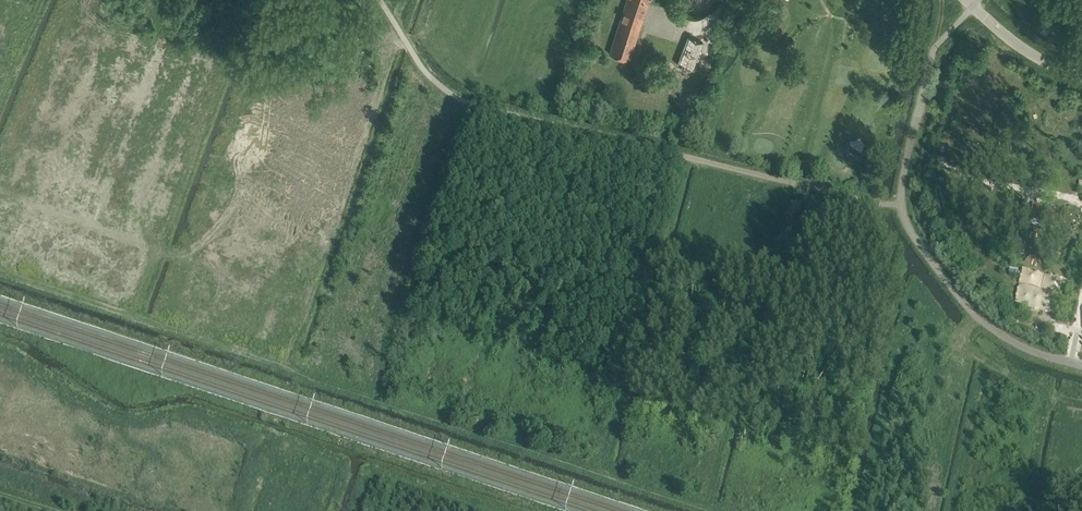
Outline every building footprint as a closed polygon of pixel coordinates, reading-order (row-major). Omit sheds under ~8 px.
[(629,60),(649,1),(650,0),(627,0),(625,5),(623,4),(622,8),(624,8),(610,54),(629,60)] [(678,63),(694,69),(705,42),(688,35),(678,63)] [(1019,285),(1015,307),(1058,315),(1062,293),(1019,285)]
